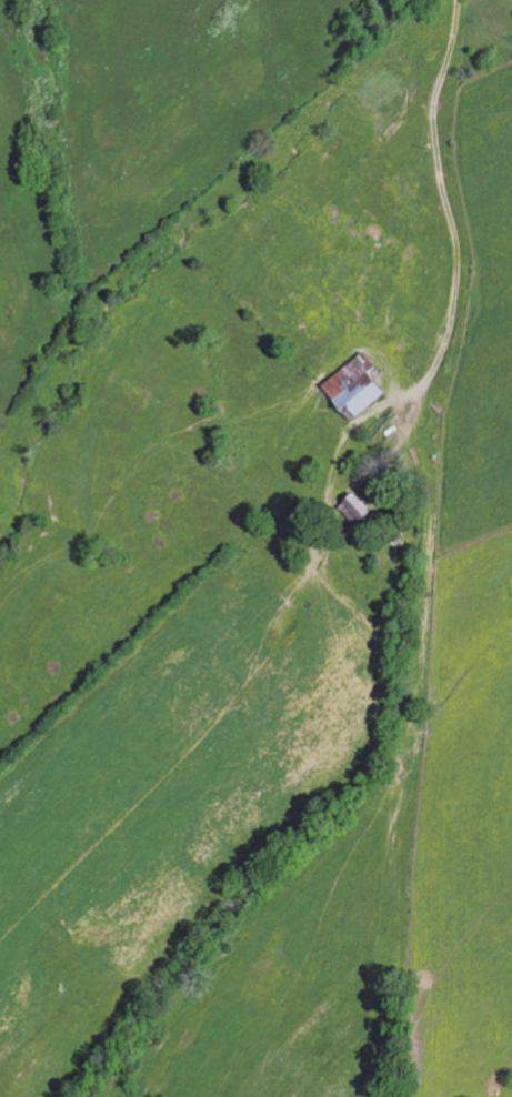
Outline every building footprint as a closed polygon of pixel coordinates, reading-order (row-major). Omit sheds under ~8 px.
[(352,418),(381,395),(371,382),(380,375),(362,352),(318,386),(336,409),(341,405),(352,418)] [(335,507),(352,526),(368,510),(351,492),(335,507)]
